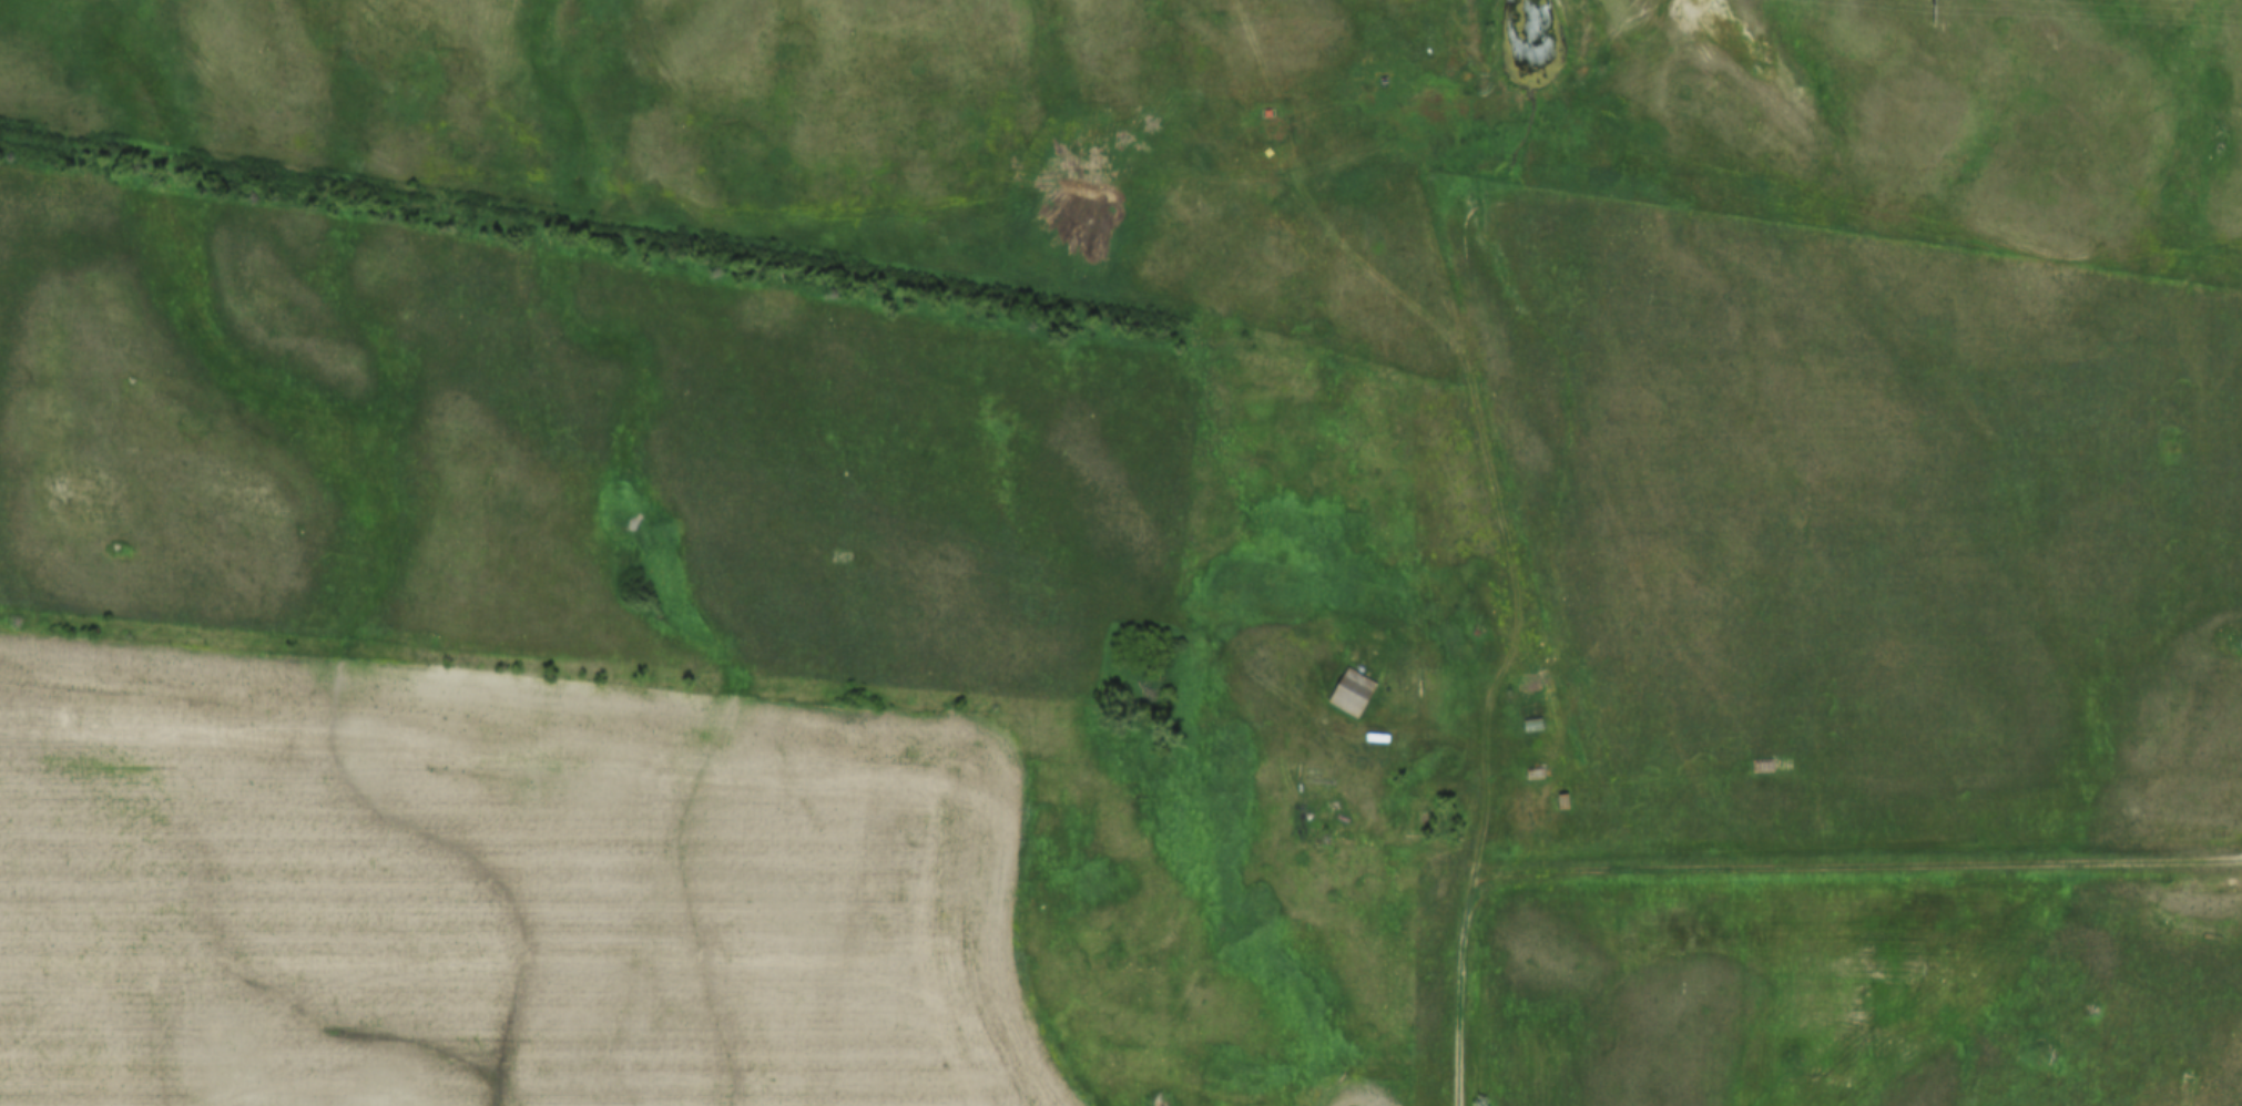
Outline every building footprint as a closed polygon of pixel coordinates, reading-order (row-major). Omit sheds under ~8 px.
[(1349,717),(1374,685),(1347,664),(1322,695),(1349,717)] [(1523,733),(1546,730),(1545,717),(1522,720),(1523,733)] [(1572,808),(1571,793),(1557,793),(1557,809),(1572,808)]
